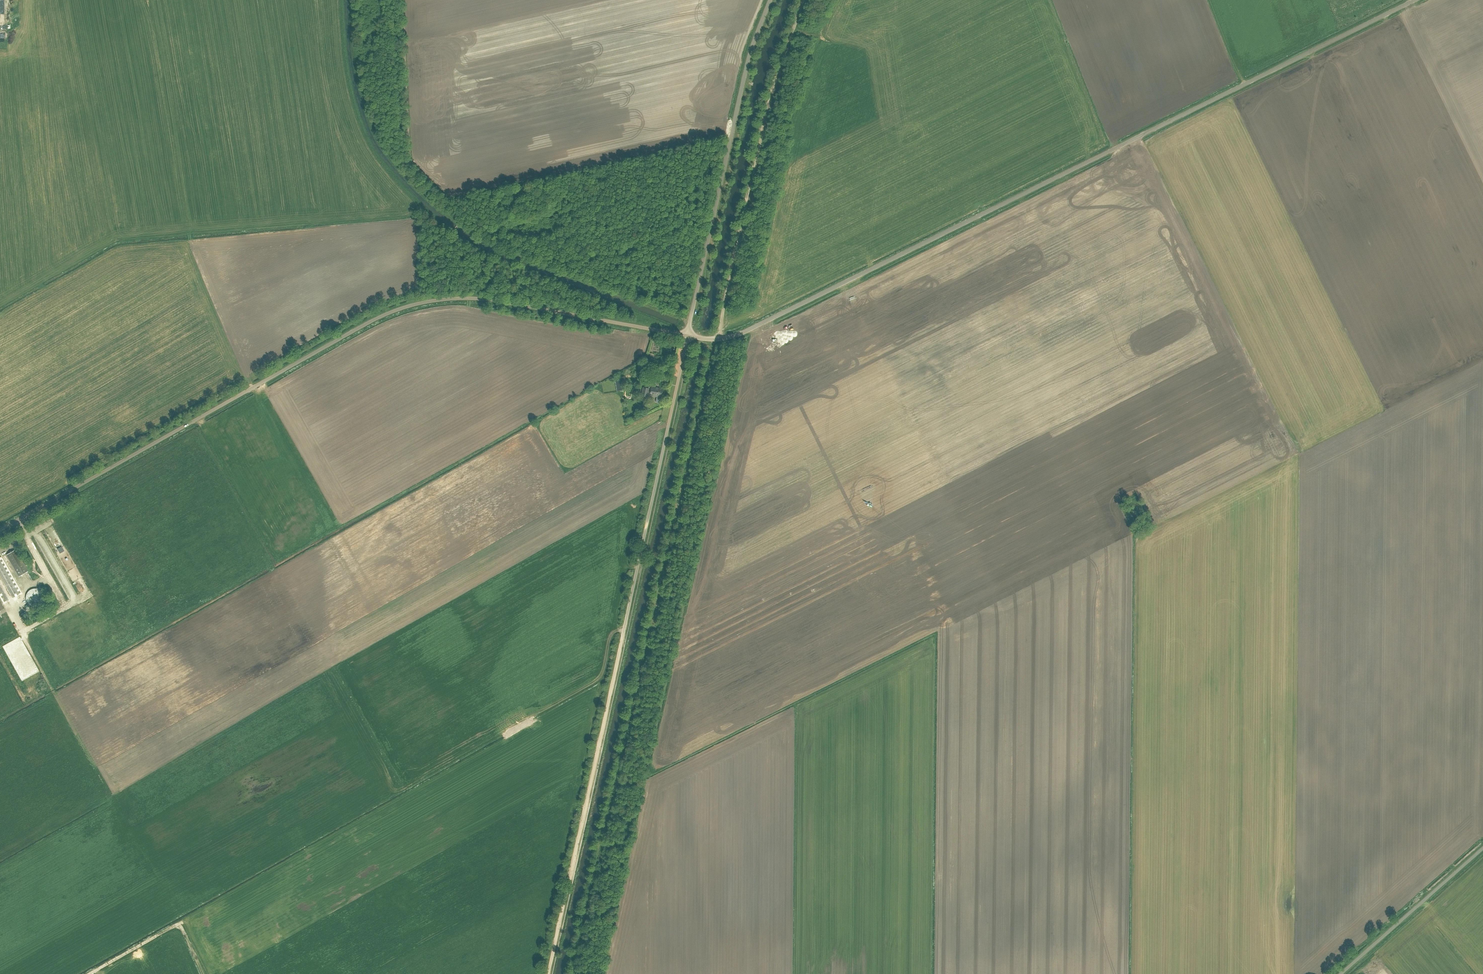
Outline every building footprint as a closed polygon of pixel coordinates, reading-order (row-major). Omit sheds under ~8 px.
[(661,398),(663,389),(651,387),(648,386),(648,388),(643,388),(642,396),(647,397),(648,394),(649,395),(649,396),(657,397),(657,398),(656,402),(660,403),(661,399),(660,399),(660,398),(661,398)] [(42,548),(50,545),(59,561),(62,560),(57,550),(55,550),(55,547),(59,547),(59,551),(59,552),(65,553),(67,552),(54,526),(47,529),(50,536),(50,539),(48,535),(43,538),(45,538),(48,543),(44,543),(44,542),(42,539),(40,541),(39,543),(42,548)] [(28,571),(16,550),(6,555),(18,577),(28,571)] [(0,555),(0,597),(4,604),(22,594),(0,555)] [(74,578),(79,591),(87,588),(82,575),(74,578)]
